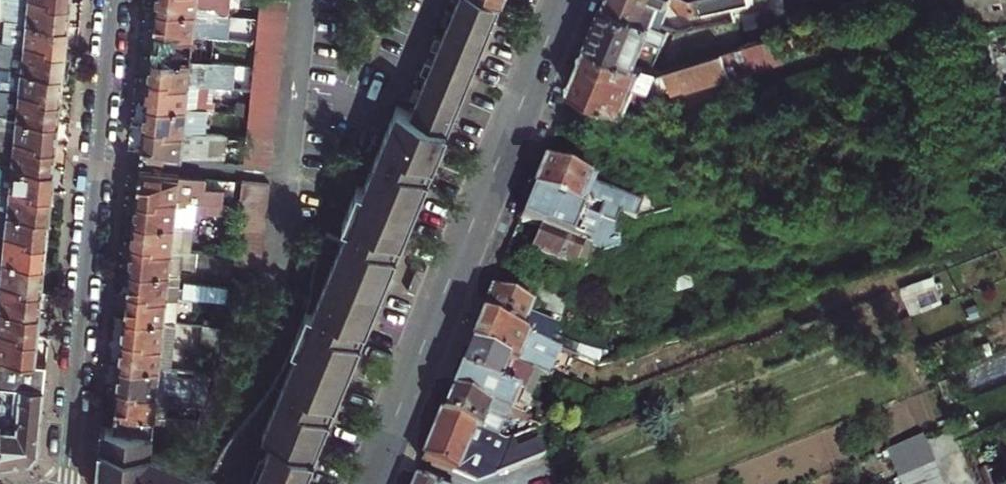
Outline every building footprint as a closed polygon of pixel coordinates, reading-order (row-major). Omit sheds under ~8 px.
[(69,3),(49,1),(49,0),(0,0),(0,18),(6,18),(67,24),(68,11),(69,3)] [(327,231),(325,234),(317,251),(312,270),(309,283),(308,298),(308,309),(306,315),(299,328),(285,347),(275,359),(212,473),(151,450),(154,422),(165,423),(166,417),(115,412),(113,427),(101,426),(95,483),(302,483),(306,474),(335,404),(367,325),(381,292),(399,247),(415,209),(434,164),(449,126),(461,97),(468,79),(475,62),(484,42),(492,22),(501,1),(499,0),(457,0),(412,111),(397,105),(364,187),(358,185),(343,222),(348,224),(343,237),(327,231)] [(154,7),(206,12),(207,0),(155,0),(154,7)] [(257,3),(254,33),(253,42),(252,51),(251,67),(249,89),(248,98),(245,129),(244,137),(242,161),(270,164),(285,0),(257,0),(257,3)] [(605,1),(643,17),(650,0),(606,0),(605,1)] [(643,17),(668,27),(675,30),(735,18),(732,6),(691,14),(681,14),(672,12),(668,7),(665,1),(661,0),(650,0),(643,17)] [(665,1),(668,7),(672,12),(681,14),(691,14),(732,6),(751,2),(750,0),(661,0),(665,1)] [(966,33),(990,26),(1005,23),(1005,0),(959,0),(966,33)] [(599,17),(589,43),(650,68),(668,27),(643,17),(605,1),(599,17)] [(206,12),(154,7),(153,19),(152,28),(173,30),(172,35),(192,37),(192,33),(198,33),(197,39),(203,40),(203,36),(206,12)] [(740,16),(745,38),(763,34),(758,12),(740,16)] [(66,33),(67,24),(6,18),(3,43),(13,44),(14,41),(19,41),(19,47),(20,47),(24,48),(24,43),(44,45),(44,49),(64,51),(65,49),(66,33)] [(151,40),(150,54),(201,59),(203,40),(197,39),(198,33),(192,33),(192,37),(172,35),(173,30),(152,28),(152,31),(151,40)] [(253,42),(254,33),(236,31),(235,41),(253,42)] [(650,68),(589,43),(582,59),(570,89),(626,113),(637,87),(649,92),(672,92),(685,89),(686,92),(785,61),(777,37),(659,72),(650,68)] [(253,42),(235,41),(234,50),(252,51),(253,42)] [(20,47),(18,68),(62,72),(63,61),(64,51),(44,49),(44,45),(24,43),(24,48),(20,47)] [(201,59),(150,54),(149,65),(147,76),(168,78),(168,83),(187,85),(188,80),(193,81),(192,86),(198,87),(198,84),(214,86),(249,89),(251,67),(201,59)] [(62,72),(18,68),(5,67),(4,77),(0,77),(0,88),(9,89),(9,88),(15,88),(14,94),(19,94),(20,90),(40,92),(39,97),(60,99),(60,96),(61,80),(62,72)] [(146,91),(145,102),(204,108),(212,109),(213,95),(214,86),(198,84),(198,87),(192,86),(193,81),(188,80),(187,85),(168,83),(168,78),(147,76),(147,79),(146,91)] [(248,98),(249,89),(214,86),(213,95),(248,98)] [(58,120),(59,106),(60,99),(39,97),(40,92),(20,90),(19,94),(14,94),(15,88),(9,88),(9,89),(9,91),(0,90),(0,114),(6,115),(58,120)] [(245,112),(246,99),(238,99),(237,112),(245,112)] [(204,108),(145,102),(144,113),(143,124),(164,126),(163,131),(183,132),(183,128),(188,129),(187,134),(193,135),(194,131),(202,132),(204,108)] [(58,120),(6,115),(0,114),(0,138),(4,139),(5,136),(10,136),(9,143),(14,143),(15,137),(35,139),(34,144),(55,146),(55,144),(57,129),(58,120)] [(140,151),(221,159),(223,135),(202,132),(194,131),(193,135),(187,134),(188,129),(183,128),(183,132),(163,131),(164,126),(143,124),(143,126),(142,137),(140,151)] [(53,168),(54,154),(55,146),(34,144),(35,139),(15,137),(14,143),(9,143),(10,136),(5,136),(4,139),(0,138),(0,162),(53,168)] [(53,168),(0,162),(0,184),(5,184),(5,190),(9,190),(10,185),(30,187),(30,192),(50,194),(50,192),(52,175),(53,168)] [(637,206),(620,199),(538,166),(533,179),(527,193),(610,228),(615,215),(631,222),(637,206)] [(180,203),(187,204),(187,200),(197,202),(220,205),(224,206),(225,191),(206,189),(207,178),(139,171),(137,185),(136,197),(157,199),(157,195),(177,197),(177,196),(181,196),(180,203)] [(268,184),(240,181),(237,217),(233,255),(232,264),(260,267),(268,184)] [(48,216),(49,202),(50,194),(30,192),(30,187),(10,185),(9,190),(5,190),(5,184),(0,184),(0,211),(48,216)] [(536,230),(592,254),(594,255),(615,250),(614,239),(609,238),(610,228),(527,193),(522,205),(515,221),(536,230)] [(184,225),(187,204),(180,203),(181,196),(177,196),(177,197),(157,195),(157,199),(136,197),(135,205),(134,220),(184,225)] [(187,204),(184,225),(195,226),(196,213),(197,202),(187,200),(187,204)] [(237,207),(224,206),(220,205),(197,202),(196,213),(237,217),(237,207)] [(48,216),(0,211),(0,232),(1,232),(0,238),(5,238),(5,233),(26,235),(25,240),(45,242),(45,240),(47,224),(48,216)] [(133,230),(132,241),(152,243),(152,247),(171,249),(171,245),(176,245),(175,251),(182,252),(182,249),(184,225),(134,220),(133,230)] [(195,226),(184,225),(182,249),(192,250),(195,226)] [(525,254),(582,278),(592,254),(536,230),(530,244),(525,254)] [(43,263),(44,250),(45,242),(25,240),(26,235),(5,233),(5,238),(0,238),(1,232),(0,232),(0,259),(43,263)] [(152,243),(132,241),(131,243),(130,253),(129,268),(182,273),(182,268),(231,273),(232,264),(233,255),(215,254),(192,250),(182,249),(182,252),(175,251),(176,245),(171,245),(171,249),(152,247),(152,243)] [(216,245),(215,254),(233,255),(234,246),(216,245)] [(40,290),(40,288),(42,271),(43,263),(0,259),(0,285),(0,281),(21,284),(20,288),(40,290)] [(182,273),(129,268),(128,276),(127,289),(147,291),(147,295),(166,297),(167,293),(171,293),(171,299),(177,300),(178,296),(181,297),(182,273)] [(418,289),(425,271),(417,268),(410,286),(418,289)] [(927,275),(897,287),(904,304),(908,316),(938,304),(927,275)] [(38,312),(40,298),(40,290),(20,288),(21,284),(0,281),(0,285),(0,308),(38,312)] [(184,297),(211,301),(229,303),(230,288),(185,283),(184,297)] [(126,302),(125,315),(179,320),(181,297),(178,296),(177,300),(171,299),(171,293),(167,293),(166,297),(147,295),(147,291),(127,289),(127,291),(126,302)] [(482,302),(476,318),(546,347),(554,329),(527,318),(530,309),(509,300),(487,290),(482,302)] [(35,338),(36,335),(37,319),(38,312),(0,308),(0,329),(16,331),(15,336),(35,338)] [(179,320),(125,315),(124,325),(122,337),(143,339),(142,344),(162,346),(162,340),(167,341),(166,347),(172,347),(173,345),(177,345),(179,320)] [(471,330),(464,346),(524,371),(534,375),(537,367),(547,371),(548,369),(555,351),(546,347),(476,318),(471,330)] [(218,349),(224,326),(204,323),(201,348),(218,349)] [(33,359),(34,347),(35,338),(15,336),(16,331),(0,329),(0,355),(33,359)] [(143,339),(122,337),(122,339),(121,352),(120,363),(171,368),(174,368),(177,345),(173,345),(172,347),(166,347),(167,341),(162,340),(162,346),(142,344),(143,339)] [(460,355),(453,372),(523,401),(528,388),(519,384),(524,371),(464,346),(460,355)] [(974,351),(976,357),(990,352),(988,346),(974,351)] [(572,358),(555,351),(548,369),(565,376),(572,358)] [(15,461),(29,458),(37,449),(42,396),(46,361),(33,359),(0,355),(0,380),(0,402),(0,464),(15,461)] [(171,368),(120,363),(118,374),(117,385),(138,387),(137,391),(157,393),(157,388),(162,388),(161,394),(168,395),(168,392),(171,368)] [(537,367),(534,375),(544,379),(547,371),(537,367)] [(206,396),(212,373),(195,371),(195,377),(176,375),(177,369),(174,368),(171,368),(168,392),(189,394),(206,396)] [(528,388),(534,375),(524,371),(519,384),(528,388)] [(523,401),(453,372),(449,382),(445,393),(509,418),(515,421),(517,416),(523,401)] [(138,387),(117,385),(117,386),(116,401),(115,412),(166,417),(168,395),(161,394),(162,388),(157,388),(157,393),(137,391),(138,387)] [(436,415),(500,441),(509,418),(445,393),(442,401),(436,415)] [(206,396),(189,394),(188,404),(204,405),(206,396)] [(503,440),(500,441),(436,415),(431,426),(422,449),(418,459),(449,472),(474,482),(491,476),(536,457),(530,441),(506,450),(503,440)] [(517,416),(515,421),(523,424),(525,419),(517,416)] [(526,431),(503,440),(506,450),(530,441),(526,431)] [(891,476),(927,462),(916,434),(880,449),(891,476)] [(927,462),(891,476),(894,483),(936,483),(927,462)]
